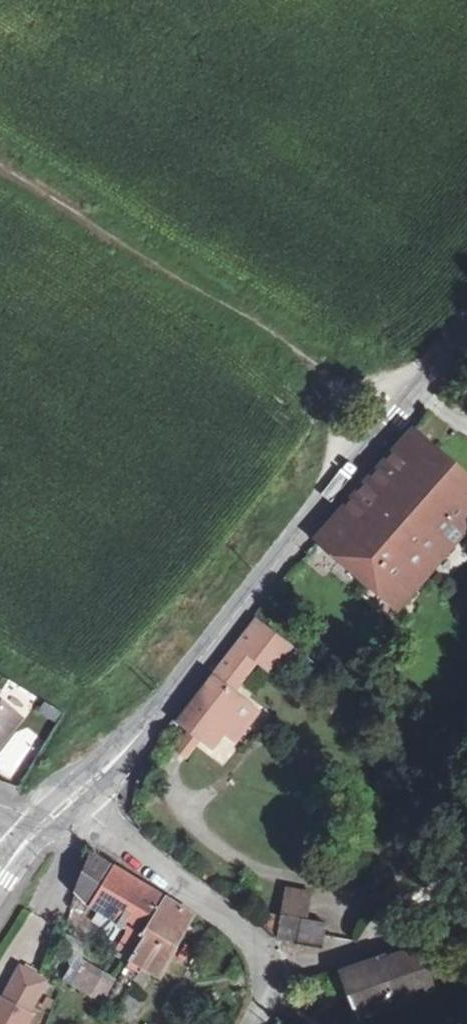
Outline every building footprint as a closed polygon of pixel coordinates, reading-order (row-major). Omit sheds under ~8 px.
[(466,524),(466,474),(414,428),(393,453),(340,512),(322,532),(318,536),(397,605),(466,524)] [(213,670),(235,687),(257,659),(264,665),(285,639),(255,615),(236,640),(213,670)] [(285,639),(264,665),(272,670),(292,644),(285,639)] [(213,670),(182,711),(176,719),(213,745),(226,730),(236,738),(259,710),(233,690),(235,687),(213,670)] [(17,720),(0,705),(0,740),(17,720)] [(75,890),(88,900),(107,865),(102,862),(90,855),(75,890)] [(122,940),(133,949),(141,935),(139,934),(160,898),(130,879),(107,865),(88,900),(128,928),(122,940)] [(283,894),(281,922),(300,922),(302,922),(304,895),(283,894)] [(171,904),(160,898),(139,934),(141,935),(133,949),(113,987),(100,1009),(113,1016),(128,988),(138,992),(145,981),(136,975),(140,969),(156,978),(171,951),(167,949),(185,913),(171,904)] [(261,926),(278,940),(281,922),(261,920),(261,926)] [(300,922),(281,922),(278,940),(281,942),(286,943),(288,934),(298,934),(300,922)] [(320,949),(320,948),(321,924),(302,922),(300,922),(298,934),(288,934),(286,943),(297,943),(297,947),(320,949)] [(378,959),(393,1006),(433,992),(421,952),(378,959)] [(393,1006),(378,959),(375,960),(339,972),(358,1019),(393,1006)] [(81,970),(78,974),(80,975),(73,992),(98,1007),(100,1009),(113,987),(81,970)] [(13,973),(0,998),(0,1023),(23,1023),(25,1021),(21,1018),(39,986),(13,973)] [(69,989),(73,992),(80,975),(78,974),(69,989)]
